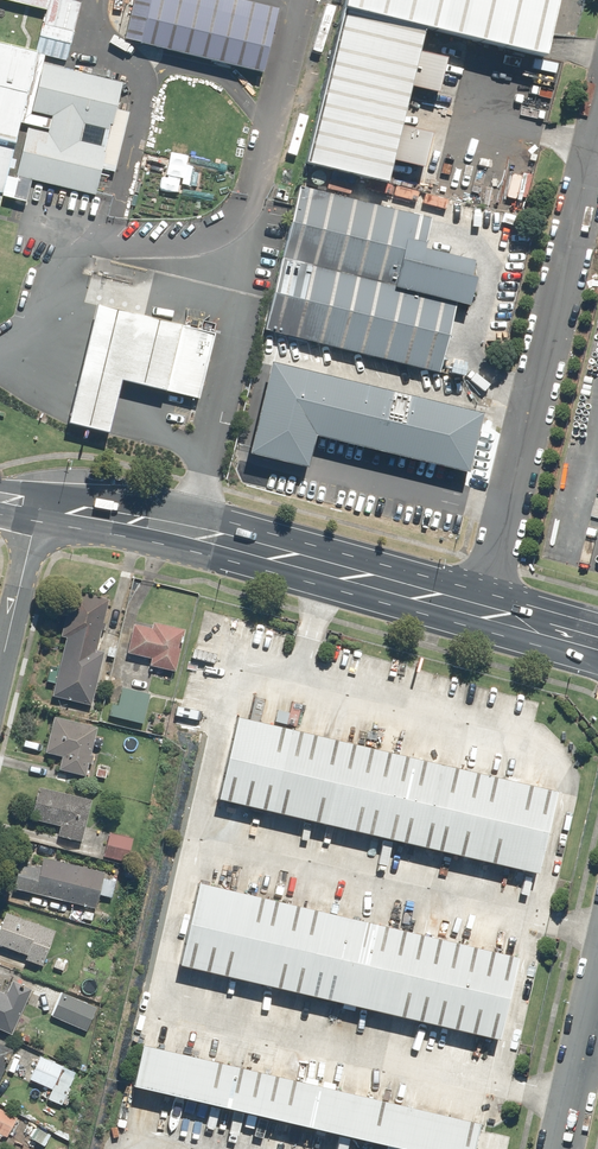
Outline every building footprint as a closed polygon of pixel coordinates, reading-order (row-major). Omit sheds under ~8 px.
[(48,9),(39,45),(70,53),(83,0),(10,0),(48,9)] [(230,0),(140,0),(131,38),(268,72),(283,13),(230,0)] [(338,7),(541,55),(554,0),(340,0),(338,7)] [(418,26),(338,7),(300,165),(381,184),(418,26)] [(0,41),(0,206),(4,193),(30,199),(35,178),(99,194),(105,169),(117,172),(131,113),(120,110),(127,81),(48,62),(50,53),(0,41)] [(296,186),(280,254),(455,297),(464,300),(473,259),(421,247),(428,217),(296,186)] [(455,297),(280,254),(262,331),(437,373),(455,297)] [(218,333),(102,304),(74,420),(112,429),(126,377),(203,396),(218,333)] [(479,413),(270,363),(248,458),(303,471),(311,438),(464,474),(479,413)] [(113,597),(74,587),(63,634),(67,635),(60,666),(52,664),(48,680),(57,682),(54,694),(94,704),(107,650),(100,648),(113,597)] [(154,625),(136,622),(130,652),(154,657),(153,664),(177,669),(186,627),(155,621),(154,625)] [(153,692),(124,685),(122,690),(114,688),(111,699),(115,700),(111,713),(145,722),(153,692)] [(100,726),(56,715),(47,751),(64,755),(61,767),(88,774),(91,762),(94,762),(96,754),(93,754),(100,726)] [(515,784),(236,718),(231,740),(217,797),(533,872),(552,793),(515,784)] [(94,798),(39,785),(31,818),(61,825),(58,836),(84,842),(94,798)] [(136,837),(110,831),(104,857),(130,862),(136,837)] [(22,860),(16,886),(98,907),(101,895),(113,898),(117,882),(106,879),(108,872),(45,856),(43,865),(22,860)] [(184,963),(495,1040),(516,956),(205,879),(184,963)] [(7,909),(0,928),(0,948),(7,950),(9,945),(29,952),(27,957),(47,964),(60,929),(7,909)] [(14,1031),(33,990),(11,980),(6,992),(0,989),(0,1025),(14,1031)] [(64,992),(54,1016),(97,1034),(104,1016),(97,1013),(100,1007),(64,992)] [(14,1051),(0,1044),(0,1083),(14,1051)] [(140,1085),(413,1148),(469,1148),(475,1123),(149,1046),(140,1085)] [(77,1068),(42,1053),(31,1078),(53,1087),(48,1098),(62,1104),(77,1068)] [(3,1132),(10,1136),(21,1116),(0,1104),(0,1137),(3,1132)] [(54,1132),(37,1124),(30,1137),(47,1145),(54,1132)]
